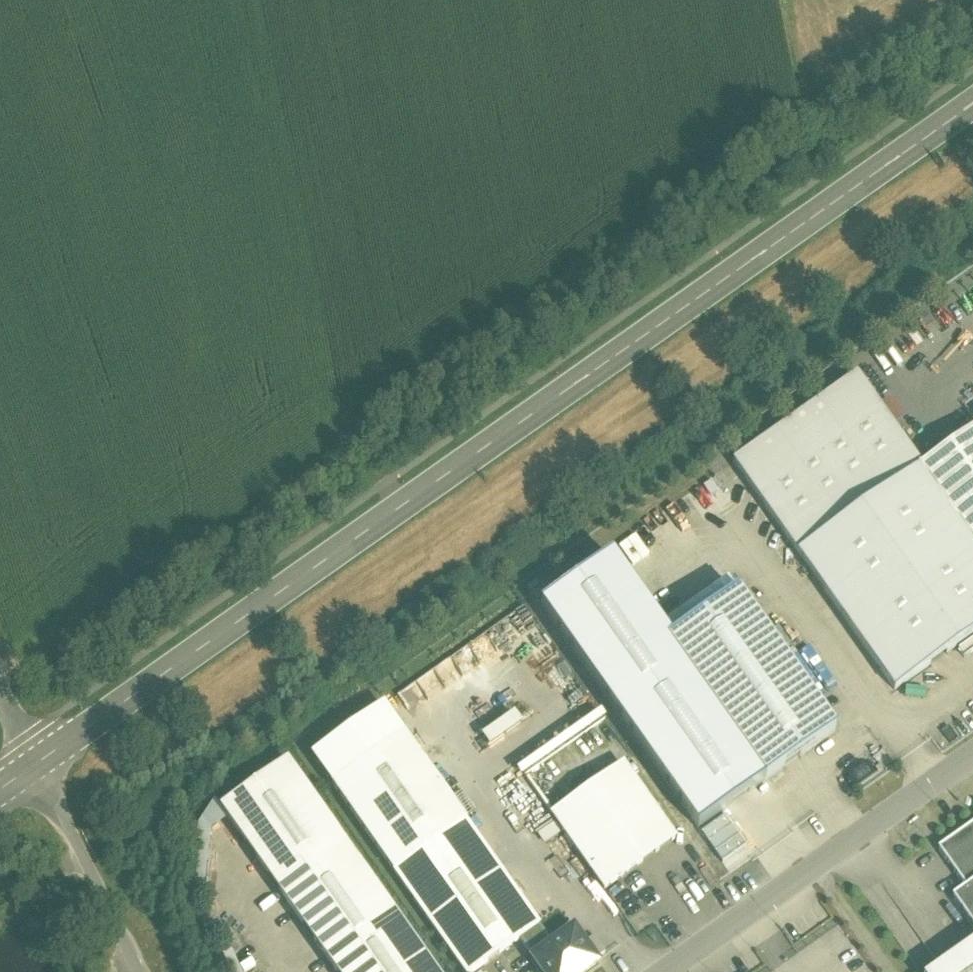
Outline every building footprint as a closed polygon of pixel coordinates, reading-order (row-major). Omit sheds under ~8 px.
[(858,376),(734,463),(895,692),(972,638),(972,541),(922,469),(923,469),(858,376)] [(923,469),(922,469),(972,541),(972,432),(923,469)] [(698,833),(768,785),(664,636),(609,557),(539,605),(698,833)] [(729,588),(664,636),(768,785),(836,733),(729,588)] [(438,785),(382,706),(311,757),(394,873),(446,837),(419,799),(438,785)] [(481,738),(489,749),(522,725),(513,713),(481,738)] [(290,767),(223,814),(335,971),(435,971),(290,767)] [(623,767),(552,817),(605,891),(676,841),(623,767)] [(465,823),(438,785),(419,799),(446,837),(465,823)] [(394,873),(464,971),(477,971),(540,928),(465,823),(446,837),(394,873)] [(938,850),(966,889),(952,899),(972,928),(972,826),(938,850)] [(535,961),(543,971),(588,971),(597,966),(574,933),(535,961)] [(935,971),(972,971),(972,945),(935,971)]
